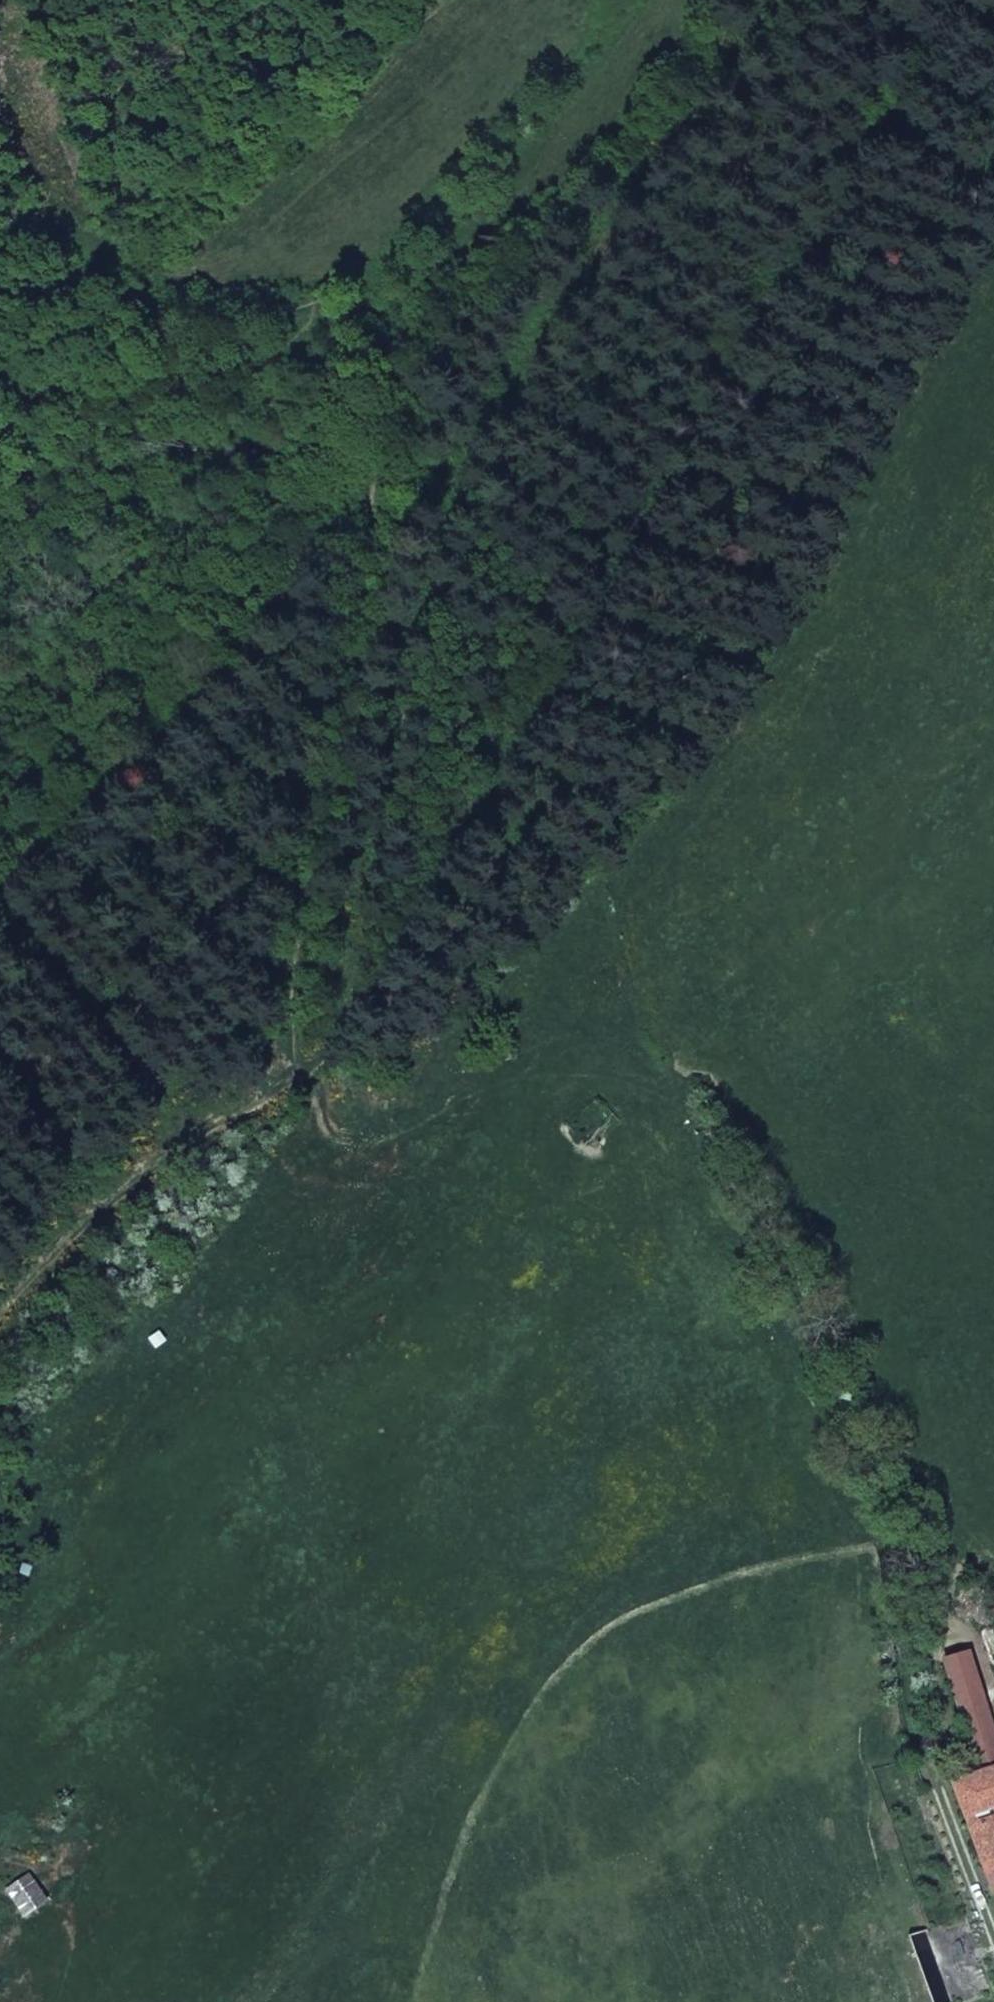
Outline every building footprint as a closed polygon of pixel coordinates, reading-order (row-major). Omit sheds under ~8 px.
[(965,1645),(934,1654),(969,1764),(993,1757),(993,1736),(965,1645)] [(969,1764),(941,1772),(968,1858),(993,1849),(993,1835),(985,1810),(993,1807),(993,1757),(969,1764)] [(985,1810),(993,1835),(993,1807),(985,1810)] [(968,1858),(993,1927),(993,1849),(968,1858)] [(44,1897),(20,1868),(0,1884),(0,1889),(21,1916),(44,1897)]
